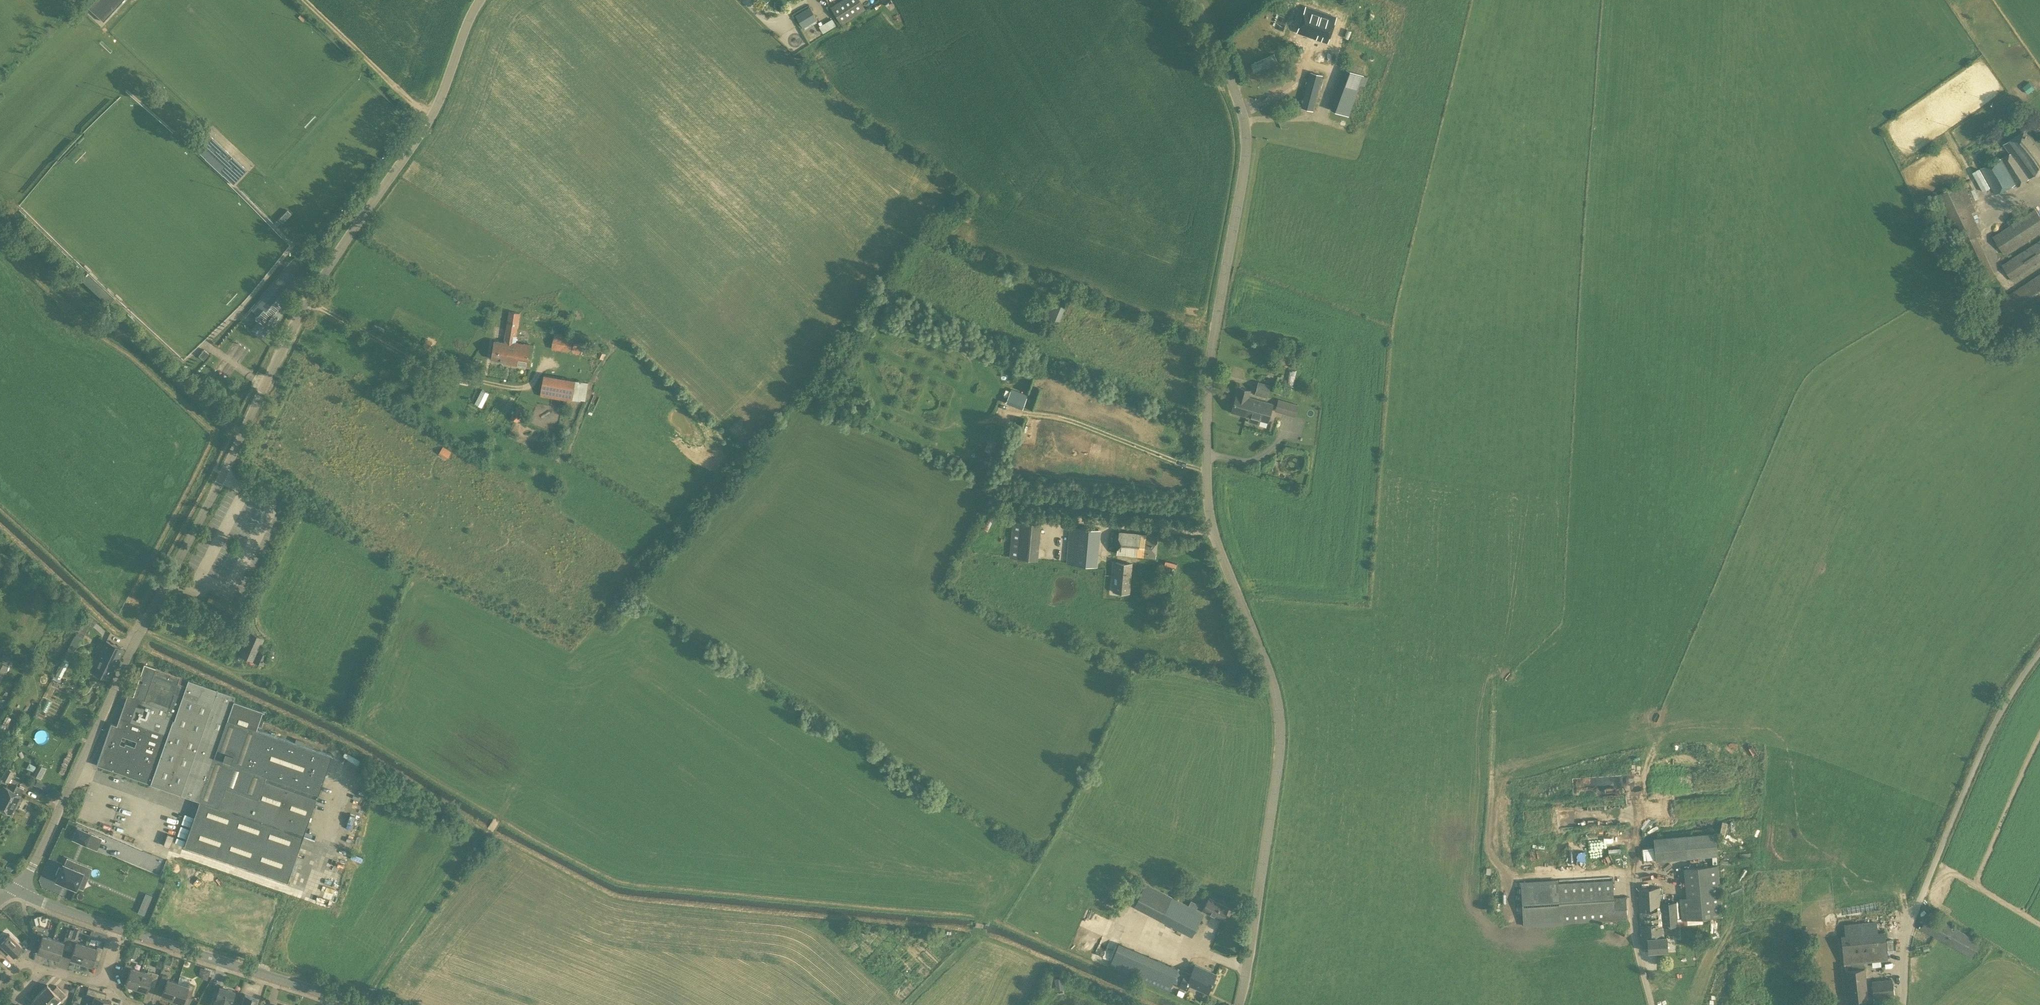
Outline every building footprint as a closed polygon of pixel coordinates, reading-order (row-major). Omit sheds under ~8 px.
[(116,0),(95,0),(88,7),(103,21),(113,10),(110,7),(116,0)] [(831,6),(842,23),(865,9),(860,0),(841,0),(831,6)] [(802,27),(816,18),(810,7),(796,15),(802,27)] [(1336,17),(1305,7),(1297,32),(1327,42),(1336,17)] [(823,33),(836,26),(832,19),(819,27),(823,33)] [(820,66),(813,60),(809,65),(815,71),(820,66)] [(1363,75),(1351,70),(1345,68),(1330,109),(1348,116),(1363,75)] [(1300,107),(1313,110),(1322,75),(1310,71),(1300,107)] [(2010,154),(1980,168),(1995,194),(2016,184),(2018,187),(2028,179),(2039,170),(2039,140),(2030,126),(2004,144),(2010,154)] [(246,170),(208,134),(195,149),(222,175),(222,174),(233,184),(246,170)] [(1995,274),(1977,235),(1982,233),(1971,212),(1976,210),(1963,183),(1937,195),(1977,282),(1995,274)] [(2039,231),(2039,216),(2035,209),(1993,236),(2004,255),(2039,231)] [(287,210),(278,219),(282,223),(291,214),(287,210)] [(2039,264),(2039,239),(2003,264),(2013,282),(2039,264)] [(302,283),(287,269),(252,309),(259,314),(247,328),(262,340),(283,313),(279,309),(302,283)] [(2002,299),(1998,294),(1986,302),(2004,329),(2039,305),(2039,274),(2002,299)] [(1054,301),(1053,303),(1047,301),(1042,314),(1058,320),(1064,306),(1054,301)] [(509,311),(504,340),(504,342),(495,341),(492,358),(505,361),(505,363),(530,367),(533,345),(515,342),(520,313),(509,311)] [(573,351),(574,343),(552,340),(551,348),(573,351)] [(1288,359),(1291,346),(1284,345),(1281,357),(1288,359)] [(198,355),(203,360),(208,353),(203,349),(198,355)] [(572,401),(572,400),(580,401),(581,400),(586,401),(589,383),(575,380),(544,374),(540,396),(572,401)] [(1254,394),(1266,398),(1270,385),(1258,381),(1254,394)] [(1272,392),(1289,396),(1292,385),(1275,381),(1272,392)] [(1238,387),(1237,394),(1236,393),(1231,411),(1246,415),(1251,398),(1249,397),(1250,390),(1238,387)] [(483,388),(476,403),(483,406),(490,391),(483,388)] [(1025,400),(1008,394),(1006,400),(1023,407),(1025,400)] [(1265,401),(1251,398),(1246,415),(1249,416),(1248,420),(1249,422),(1257,424),(1259,423),(1260,419),(1267,421),(1272,403),(1265,401)] [(1275,411),(1295,417),(1298,405),(1278,399),(1275,411)] [(517,422),(524,411),(517,407),(510,417),(517,422)] [(1043,558),(1044,521),(1013,520),(1012,557),(1043,558)] [(1100,564),(1101,526),(1070,525),(1069,563),(1100,564)] [(1157,535),(1119,531),(1117,554),(1155,557),(1157,535)] [(1129,593),(1132,563),(1116,562),(1113,591),(1129,593)] [(1092,583),(1090,592),(1108,595),(1110,586),(1092,583)] [(238,605),(211,591),(202,608),(228,622),(238,605)] [(88,611),(75,635),(75,634),(62,658),(68,661),(81,637),(82,638),(89,624),(93,626),(98,621),(93,617),(88,611)] [(258,651),(264,638),(248,631),(238,655),(263,666),(267,655),(258,651)] [(106,641),(97,659),(92,656),(87,667),(92,670),(91,671),(108,679),(122,649),(106,641)] [(60,679),(68,663),(63,661),(55,676),(60,679)] [(8,666),(0,662),(0,681),(8,666)] [(256,725),(261,726),(266,711),(233,699),(234,695),(187,679),(144,663),(132,695),(127,693),(116,725),(110,723),(96,765),(150,783),(198,800),(183,845),(286,882),(331,754),(255,728),(256,725)] [(38,763),(34,775),(43,777),(46,765),(38,763)] [(9,782),(14,771),(6,768),(1,778),(9,782)] [(13,791),(3,786),(0,791),(0,808),(11,814),(20,795),(23,789),(16,785),(13,791)] [(177,842),(183,843),(185,837),(187,827),(181,825),(177,842)] [(78,828),(74,839),(87,844),(91,833),(78,828)] [(173,836),(167,833),(163,845),(169,847),(173,836)] [(1655,861),(1717,855),(1715,833),(1653,838),(1655,861)] [(57,875),(55,879),(75,887),(82,871),(62,862),(60,867),(58,866),(55,874),(57,875)] [(1718,865),(1683,868),(1686,897),(1679,897),(1681,919),(1722,916),(1718,865)] [(1612,877),(1557,880),(1557,879),(1521,881),(1524,926),(1560,924),(1560,923),(1627,919),(1626,897),(1613,897),(1612,877)] [(1149,884),(1138,906),(1196,935),(1207,914),(1197,909),(1199,903),(1191,899),(1189,903),(1149,884)] [(1666,936),(1664,936),(1663,926),(1678,925),(1676,902),(1661,903),(1660,887),(1637,888),(1640,939),(1647,938),(1648,952),(1667,951),(1666,936)] [(145,914),(152,894),(146,892),(139,911),(145,914)] [(1228,907),(1209,897),(1202,910),(1221,920),(1228,907)] [(1971,957),(1980,942),(1928,913),(1920,928),(1971,957)] [(1852,926),(1853,934),(1840,935),(1843,965),(1844,965),(1848,1000),(1867,998),(1864,967),(1864,962),(1887,960),(1884,931),(1874,932),(1873,924),(1852,926)] [(88,936),(105,941),(107,935),(90,929),(88,936)] [(53,938),(42,935),(43,933),(37,931),(33,943),(39,945),(37,952),(47,955),(53,938)] [(5,956),(9,952),(13,955),(22,946),(9,934),(0,943),(0,942),(0,952),(5,956)] [(53,938),(47,955),(58,959),(61,948),(67,950),(71,937),(65,936),(63,942),(53,938)] [(71,937),(67,950),(72,951),(70,958),(81,962),(86,945),(76,941),(77,939),(76,939),(71,937)] [(86,945),(81,962),(92,965),(94,958),(99,960),(103,948),(98,946),(97,948),(86,945)] [(1165,962),(1155,985),(1168,991),(1173,981),(1178,968),(1165,962)] [(141,970),(131,967),(131,965),(125,963),(121,975),(127,977),(125,984),(135,988),(141,970)] [(1178,968),(1173,981),(1179,984),(1178,986),(1187,990),(1189,984),(1195,987),(1197,983),(1200,985),(1199,989),(1207,993),(1209,989),(1216,974),(1195,964),(1191,973),(1179,968),(1178,968)] [(208,979),(211,969),(202,967),(200,976),(208,979)] [(147,972),(141,970),(135,988),(146,991),(148,984),(154,986),(158,974),(147,970),(147,972)] [(177,982),(167,979),(168,977),(162,975),(158,987),(163,989),(161,996),(172,999),(177,982)] [(1893,995),(1892,978),(1871,981),(1873,998),(1893,995)] [(187,985),(177,982),(172,999),(182,1003),(185,996),(190,997),(194,985),(188,983),(187,985)] [(51,1004),(52,1004),(59,998),(61,1000),(65,995),(56,986),(52,990),(47,985),(39,993),(51,1004)] [(215,997),(214,997),(212,1004),(231,1004),(232,1002),(231,1002),(234,991),(219,986),(215,997)] [(94,989),(88,988),(86,994),(94,996),(91,1004),(110,1004),(111,1001),(104,999),(106,993),(94,989)] [(39,993),(31,1001),(35,1004),(51,1004),(39,993)] [(241,1004),(254,1004),(256,998),(245,994),(241,1004)]
